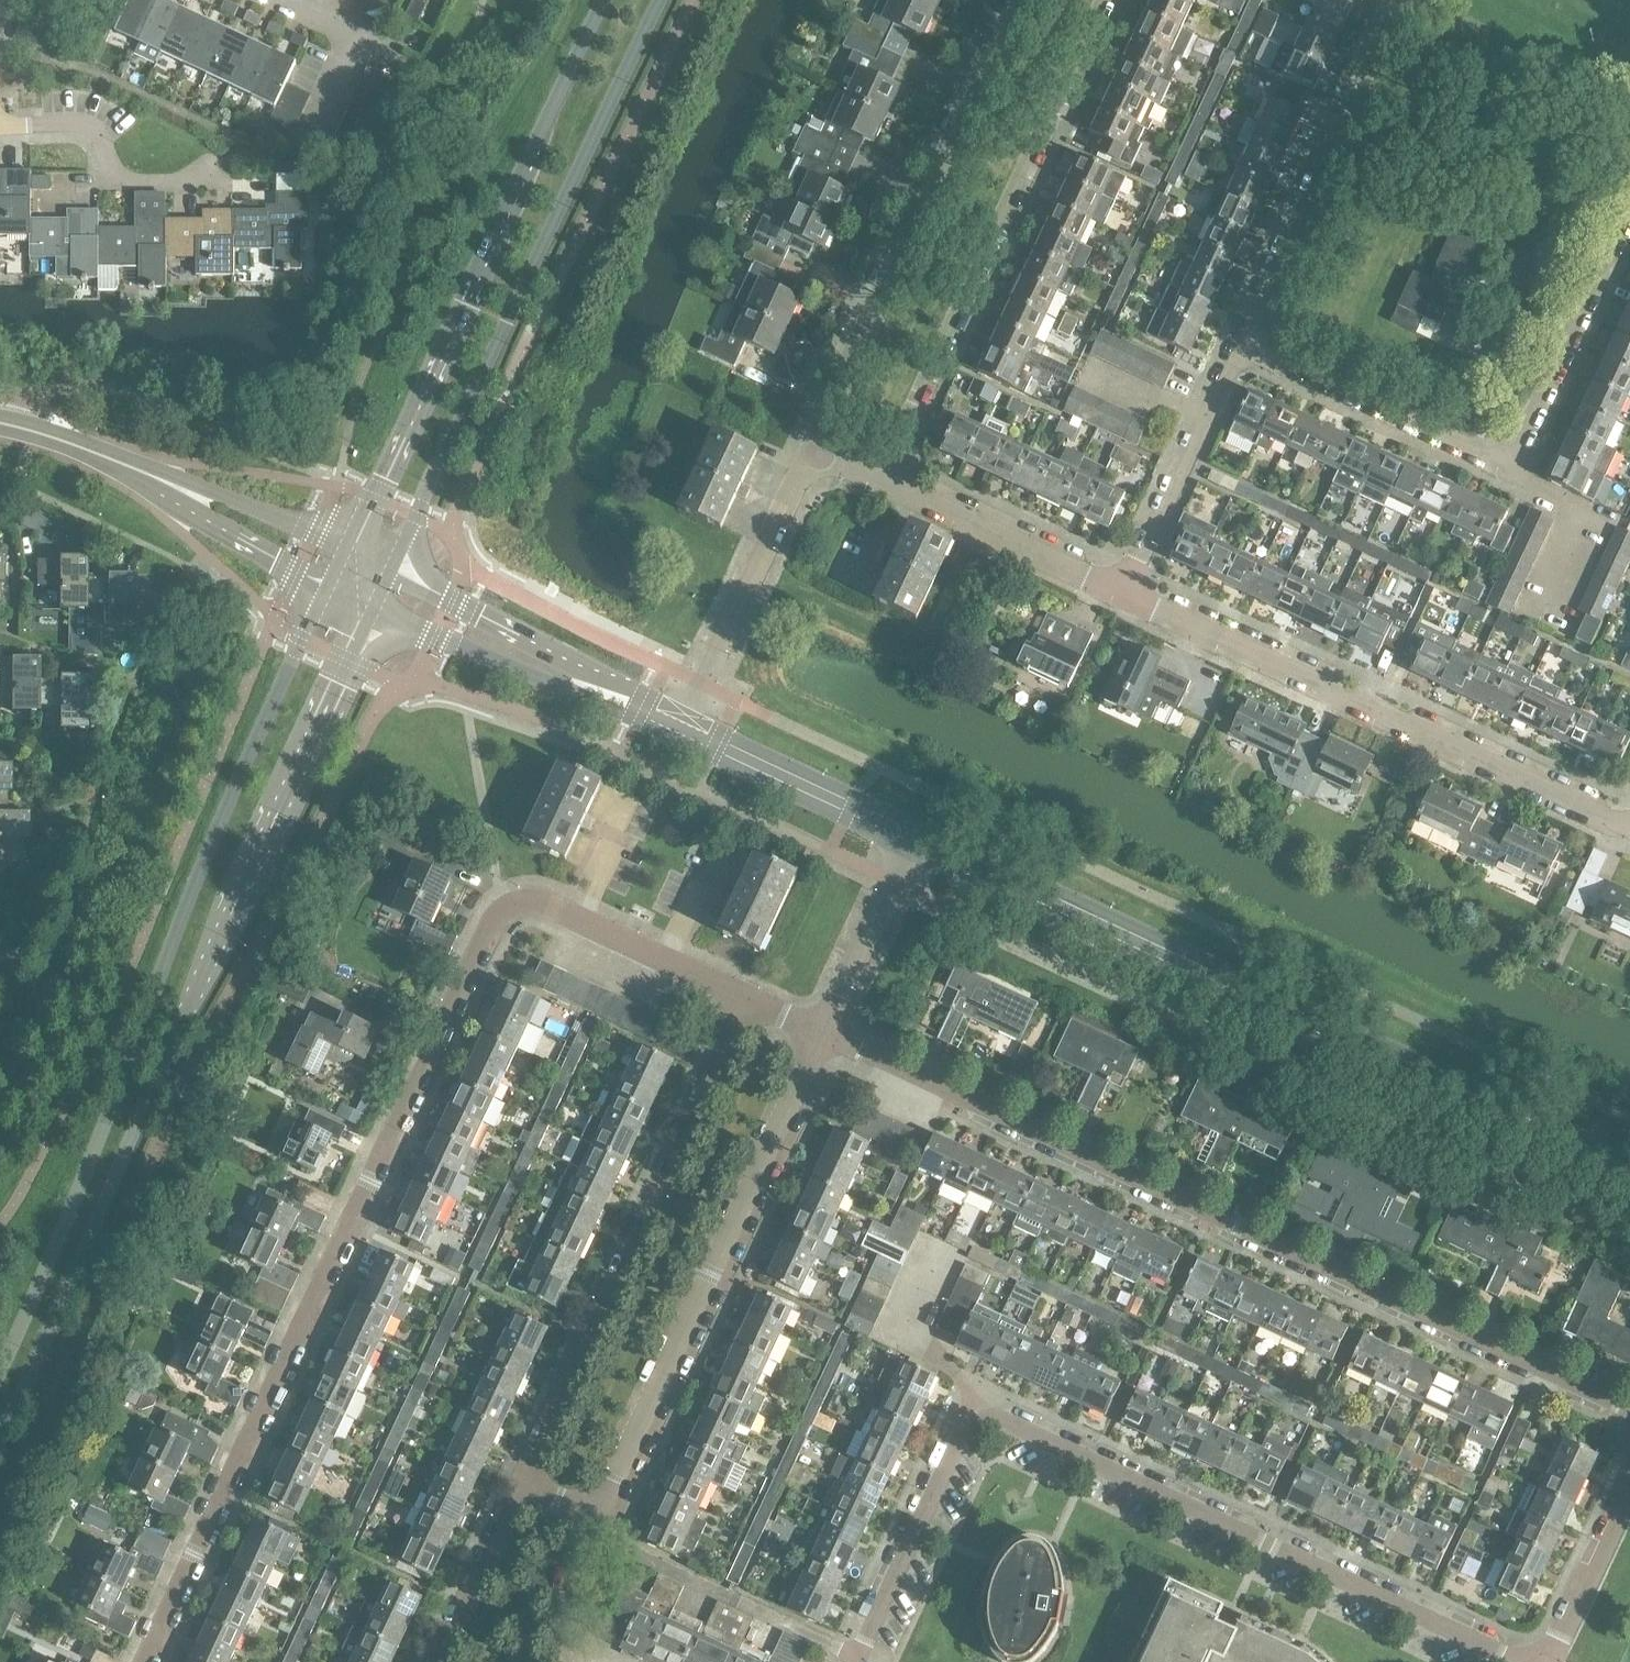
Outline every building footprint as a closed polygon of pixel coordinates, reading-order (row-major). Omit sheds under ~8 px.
[(140,42),(160,0),(132,0),(117,31),(140,42)] [(164,0),(160,0),(140,42),(163,53),(183,9),(164,0)] [(388,0),(369,0),(361,3),(366,15),(390,6),(388,0)] [(427,3),(421,0),(414,0),(405,21),(417,26),(427,3)] [(850,33),(884,49),(890,36),(910,45),(915,33),(924,38),(936,11),(943,15),(944,13),(937,10),(916,0),(881,0),(869,27),(856,21),(850,33)] [(937,10),(944,13),(945,11),(938,8),(942,0),(916,0),(937,10)] [(1184,0),(1152,0),(1147,12),(1181,28),(1193,4),(1184,0)] [(1317,5),(1348,20),(1357,0),(1305,0),(1317,5)] [(235,16),(240,7),(227,1),(223,10),(235,16)] [(1250,3),(1244,15),(1254,19),(1260,8),(1250,3)] [(1317,5),(1306,29),(1337,44),(1348,20),(1317,5)] [(1265,6),(1255,29),(1270,36),(1280,13),(1265,6)] [(206,20),(183,9),(163,53),(185,64),(206,20)] [(258,27),(262,18),(249,12),(245,21),(258,27)] [(1181,28),(1147,12),(1135,36),(1179,57),(1182,58),(1194,34),(1181,28)] [(1244,15),(1238,27),(1248,32),(1254,19),(1244,15)] [(208,75),(229,31),(206,20),(185,64),(208,75)] [(281,38),(285,29),(272,22),(268,31),(281,38)] [(1238,27),(1233,39),(1243,44),(1248,32),(1238,27)] [(1306,29),(1294,53),(1325,68),(1337,44),(1306,29)] [(231,85),(252,42),(229,31),(208,75),(231,85)] [(854,52),(836,91),(840,93),(895,119),(895,117),(889,114),(901,88),(888,82),(894,69),(879,62),(884,49),(850,33),(844,47),(854,52)] [(305,48),(309,39),(296,34),(292,43),(305,48)] [(1179,57),(1135,36),(1124,60),(1159,77),(1171,83),(1175,73),(1172,71),(1179,57)] [(1233,39),(1227,50),(1238,55),(1243,44),(1233,39)] [(254,96),(275,52),(252,42),(231,85),(254,96)] [(1281,47),(1270,71),(1283,77),(1314,92),(1325,68),(1294,53),(1281,47)] [(1221,62),(1215,74),(1216,75),(1226,79),(1238,55),(1227,50),(1222,62),(1221,62)] [(276,107),(282,95),(288,84),(297,63),(275,52),(254,96),(276,107)] [(1124,60),(1113,84),(1157,105),(1160,106),(1164,97),(1171,83),(1159,77),(1124,60)] [(387,90),(393,78),(369,67),(364,79),(387,90)] [(1216,75),(1211,87),(1221,91),(1226,79),(1216,75)] [(382,101),(387,90),(364,79),(358,90),(382,101)] [(312,95),(311,95),(288,84),(282,95),(306,107),(312,95)] [(1157,105),(1113,84),(1101,108),(1144,128),(1148,130),(1153,121),(1150,119),(1157,105)] [(1211,87),(1205,98),(1215,103),(1221,91),(1211,87)] [(1273,100),(1261,124),(1293,138),(1304,114),(1297,111),(1303,99),(1280,88),(1273,101),(1273,100)] [(382,101),(358,90),(352,102),(376,113),(382,101)] [(807,126),(801,139),(835,155),(841,143),(856,150),(862,137),(875,143),(887,117),(894,120),(895,119),(840,93),(821,133),(807,126)] [(301,119),(306,107),(282,95),(276,107),(277,107),(301,119)] [(1205,98),(1199,111),(1209,116),(1215,103),(1205,98)] [(295,130),(301,119),(277,107),(271,119),(295,130)] [(1144,128),(1101,108),(1090,132),(1093,134),(1087,146),(1131,167),(1142,144),(1138,143),(1144,128)] [(1199,111),(1194,123),(1204,128),(1209,116),(1199,111)] [(1194,123),(1188,134),(1198,139),(1204,128),(1194,123)] [(791,124),(788,131),(799,137),(803,129),(791,124)] [(1261,124),(1250,148),(1281,162),(1293,138),(1261,124)] [(359,148),(365,137),(341,126),(336,137),(359,148)] [(1188,134),(1182,147),(1193,151),(1198,139),(1188,134)] [(805,157),(786,197),(845,224),(846,223),(839,219),(851,193),(838,187),(844,174),(829,167),(835,155),(801,139),(795,152),(805,157)] [(1182,147),(1177,158),(1187,163),(1193,151),(1182,147)] [(1250,148),(1239,172),(1270,186),(1281,162),(1250,148)] [(1201,179),(1211,154),(1198,149),(1188,173),(1201,179)] [(1080,156),(1069,180),(1116,202),(1127,178),(1080,156)] [(1177,158),(1171,170),(1181,175),(1187,163),(1177,158)] [(1147,166),(1142,178),(1160,186),(1165,175),(1147,166)] [(1171,170),(1166,182),(1176,187),(1181,175),(1171,170)] [(31,235),(33,235),(33,220),(32,171),(9,171),(9,180),(0,180),(0,235),(31,235)] [(1239,172),(1228,196),(1259,210),(1270,186),(1239,172)] [(34,177),(34,190),(52,190),(52,177),(34,177)] [(278,210),(235,210),(235,248),(254,248),(276,248),(276,270),(302,270),(302,229),(308,229),(308,196),(323,196),(323,177),(308,178),(308,193),(278,193),(278,210)] [(1116,202),(1069,180),(1057,204),(1092,220),(1092,221),(1104,227),(1116,202)] [(1217,190),(1205,214),(1216,219),(1248,234),(1259,210),(1228,196),(1217,190)] [(1160,194),(1155,206),(1165,211),(1170,199),(1160,194)] [(764,216),(751,245),(785,261),(791,249),(810,258),(811,257),(809,256),(814,244),(825,249),(837,223),(844,226),(845,224),(786,197),(775,221),(764,216)] [(1092,220),(1057,204),(1046,228),(1081,244),(1092,221),(1092,220)] [(1155,206),(1149,219),(1159,224),(1165,211),(1155,206)] [(211,220),(167,220),(168,257),(198,257),(198,276),(235,276),(235,261),(235,248),(235,210),(211,210),(211,220)] [(33,235),(31,235),(31,255),(73,255),(73,278),(100,277),(100,265),(100,228),(100,211),(77,211),(77,219),(33,220),(33,235)] [(1390,321),(1416,334),(1424,317),(1440,324),(1462,277),(1478,284),(1493,252),(1516,263),(1508,280),(1540,295),(1559,254),(1479,216),(1467,240),(1451,232),(1428,279),(1413,272),(1390,321)] [(1149,219),(1143,230),(1153,235),(1159,224),(1149,219)] [(1216,219),(1205,243),(1236,258),(1248,234),(1216,219)] [(136,228),(100,228),(100,265),(100,277),(100,287),(100,290),(120,290),(120,287),(120,264),(140,265),(140,287),(168,287),(168,257),(167,220),(144,220),(144,228),(136,228)] [(742,228),(738,238),(747,242),(751,232),(742,228)] [(1081,244),(1046,228),(1035,252),(1081,274),(1093,250),(1081,244)] [(1143,230),(1138,243),(1148,248),(1153,235),(1143,230)] [(1138,243),(1132,254),(1142,259),(1148,248),(1138,243)] [(1205,243),(1194,267),(1225,282),(1226,279),(1236,258),(1205,243)] [(756,263),(736,304),(788,328),(795,332),(796,328),(790,325),(802,299),(793,295),(797,287),(792,285),(794,281),(799,283),(799,282),(780,273),(785,261),(751,245),(745,258),(756,263)] [(1081,274),(1035,252),(1024,276),(1059,292),(1070,297),(1081,274)] [(1132,254),(1127,266),(1137,271),(1142,259),(1132,254)] [(1182,262),(1171,286),(1183,291),(1214,306),(1225,282),(1194,267),(1182,262)] [(1127,266),(1121,278),(1131,283),(1137,271),(1127,266)] [(1059,292),(1024,276),(1013,300),(1047,316),(1059,292)] [(1121,278),(1115,290),(1125,295),(1131,283),(1121,278)] [(727,284),(722,296),(735,302),(740,290),(727,284)] [(1171,286),(1160,309),(1172,314),(1203,329),(1214,306),(1183,291),(1171,286)] [(1115,290),(1110,302),(1120,306),(1125,295),(1115,290)] [(1047,316),(1013,300),(1001,324),(1036,340),(1047,316)] [(1110,302),(1104,314),(1114,319),(1120,306),(1110,302)] [(708,337),(702,352),(735,367),(742,353),(747,341),(752,343),(751,344),(762,349),(762,348),(776,355),(788,328),(736,304),(718,342),(708,337)] [(1159,308),(1147,333),(1191,354),(1203,329),(1172,314),(1160,309),(1159,308)] [(1617,333),(1629,339),(1629,310),(1628,309),(1617,333)] [(1066,314),(1062,323),(1075,329),(1079,320),(1066,314)] [(1071,338),(1075,329),(1062,323),(1058,332),(1071,338)] [(1036,340),(1001,324),(990,348),(1025,364),(1036,340)] [(1103,360),(1114,336),(1102,330),(1091,354),(1103,360)] [(1606,358),(1629,370),(1629,339),(1617,333),(1606,358)] [(1115,366),(1127,342),(1114,336),(1103,360),(1115,366)] [(1128,371),(1139,348),(1127,342),(1115,366),(1128,371)] [(1025,364),(990,348),(979,372),(1025,393),(1032,378),(1048,386),(1053,377),(1036,369),(1025,364)] [(1140,377),(1151,353),(1139,348),(1128,371),(1140,377)] [(1152,383),(1163,359),(1151,353),(1140,377),(1152,383)] [(1594,383),(1628,399),(1629,400),(1629,370),(1606,358),(1594,383)] [(1164,389),(1174,368),(1175,365),(1163,359),(1152,383),(1164,389)] [(1041,360),(1036,369),(1053,377),(1057,368),(1041,360)] [(999,391),(975,380),(970,392),(993,403),(999,391)] [(1594,383),(1582,408),(1616,424),(1628,399),(1594,383)] [(1077,417),(1088,393),(1076,388),(1064,411),(1075,416),(1077,417)] [(1250,392),(1230,434),(1256,446),(1276,404),(1250,392)] [(1089,423),(1100,399),(1088,393),(1077,417),(1084,421),(1089,423)] [(1017,415),(1023,402),(1014,398),(1008,411),(1017,415)] [(1101,429),(1112,405),(1100,399),(1089,423),(1101,429)] [(1032,407),(1023,402),(1017,415),(1026,419),(1032,407)] [(1302,416),(1276,404),(1256,446),(1270,453),(1275,442),(1287,447),(1302,416)] [(1113,434),(1125,411),(1112,405),(1101,429),(1113,434)] [(1582,408),(1571,433),(1605,448),(1616,424),(1582,408)] [(1125,440),(1137,416),(1125,411),(1113,434),(1125,440)] [(958,416),(941,452),(966,463),(982,427),(958,416)] [(982,427),(966,463),(990,474),(1006,438),(1011,427),(987,416),(982,427)] [(1080,429),(1084,421),(1077,417),(1075,416),(1071,425),(1080,429)] [(1149,422),(1148,422),(1137,416),(1125,440),(1138,446),(1149,422)] [(1328,428),(1302,416),(1287,447),(1299,453),(1294,465),(1308,471),(1313,460),(1328,428)] [(1065,437),(1071,425),(1062,421),(1056,433),(1065,437)] [(1074,442),(1080,429),(1071,425),(1065,437),(1074,442)] [(1354,440),(1328,428),(1313,460),(1339,472),(1354,440)] [(743,483),(759,451),(717,431),(680,509),(722,529),(738,496),(747,500),(752,488),(743,483)] [(1571,433),(1559,457),(1593,473),(1605,479),(1617,454),(1605,448),(1571,433)] [(1006,438),(990,474),(1014,485),(1030,450),(1006,438)] [(1359,496),(1380,452),(1354,440),(1339,472),(1333,484),(1359,496)] [(1137,471),(1142,458),(1119,447),(1113,460),(1137,471)] [(1030,450),(1014,485),(1038,496),(1054,461),(1030,450)] [(1405,465),(1380,452),(1359,496),(1385,508),(1405,465)] [(1054,461),(1038,496),(1062,507),(1084,460),(1068,453),(1063,465),(1054,461)] [(1559,457),(1547,482),(1581,498),(1593,504),(1605,479),(1593,473),(1559,457)] [(1084,460),(1062,507),(1086,518),(1103,483),(1108,471),(1084,460)] [(1411,520),(1431,477),(1405,465),(1385,508),(1411,520)] [(1222,487),(1226,478),(1213,471),(1208,481),(1222,487)] [(1431,477),(1412,518),(1423,524),(1427,514),(1442,521),(1457,489),(1431,477)] [(1235,494),(1240,484),(1226,478),(1222,487),(1235,494)] [(1103,483),(1086,518),(1110,530),(1127,494),(1103,483)] [(1248,500),(1252,490),(1240,484),(1235,494),(1248,500)] [(1464,542),(1483,501),(1457,489),(1442,521),(1456,527),(1452,536),(1464,542)] [(1261,506),(1265,496),(1252,490),(1248,500),(1261,506)] [(1274,512),(1278,502),(1265,496),(1261,506),(1274,512)] [(1502,524),(1508,513),(1483,501),(1464,542),(1474,547),(1479,537),(1493,544),(1490,549),(1503,555),(1515,530),(1502,524)] [(1286,518),(1291,508),(1278,502),(1274,512),(1286,518)] [(1299,524),(1304,514),(1291,508),(1286,518),(1299,524)] [(1549,533),(1555,521),(1531,510),(1526,521),(1549,533)] [(1198,571),(1212,541),(1218,529),(1185,513),(1171,544),(1178,547),(1172,559),(1198,571)] [(1312,530),(1317,520),(1304,514),(1299,524),(1312,530)] [(1325,536),(1330,526),(1317,520),(1312,530),(1325,536)] [(1544,545),(1549,533),(1526,521),(1520,533),(1544,545)] [(918,621),(954,543),(913,523),(897,556),(888,552),(883,564),(892,568),(876,601),(918,621)] [(1338,542),(1342,532),(1330,526),(1325,536),(1338,542)] [(1617,528),(1611,540),(1629,549),(1629,534),(1617,528)] [(1351,548),(1355,538),(1342,532),(1338,542),(1351,548)] [(1538,557),(1544,545),(1520,533),(1514,545),(1538,557)] [(1363,554),(1368,544),(1355,538),(1351,548),(1363,554)] [(1629,560),(1629,549),(1611,540),(1606,552),(1629,563),(1629,560)] [(1224,583),(1238,553),(1212,541),(1198,571),(1224,583)] [(1376,560),(1381,550),(1368,544),(1363,554),(1376,560)] [(1532,569),(1538,557),(1514,545),(1509,557),(1532,569)] [(1394,556),(1381,550),(1376,560),(1389,566),(1394,556)] [(1623,575),(1629,563),(1606,552),(1600,564),(1623,575)] [(1249,595),(1264,565),(1238,553),(1224,583),(1249,595)] [(1402,572),(1407,562),(1394,556),(1389,566),(1402,572)] [(1527,580),(1532,569),(1509,557),(1503,569),(1527,580)] [(59,560),(38,560),(38,586),(59,586),(60,586),(60,589),(61,589),(61,608),(59,608),(59,609),(88,610),(88,604),(88,578),(88,560),(59,560)] [(1414,578),(1419,568),(1407,562),(1402,572),(1414,578)] [(1618,587),(1623,575),(1600,564),(1594,576),(1618,587)] [(1275,608),(1290,577),(1264,565),(1249,595),(1275,608)] [(1433,575),(1419,568),(1414,578),(1429,585),(1433,575)] [(1521,592),(1527,580),(1503,569),(1497,581),(1521,592)] [(1301,620),(1321,578),(1308,571),(1302,583),(1290,577),(1275,608),(1301,620)] [(1612,599),(1618,587),(1594,576),(1589,588),(1612,599)] [(107,578),(88,578),(88,604),(107,604),(108,604),(108,607),(110,607),(110,626),(107,626),(107,627),(111,628),(136,628),(136,578),(107,578)] [(1327,632),(1341,602),(1328,596),(1334,584),(1321,578),(1301,620),(1327,632)] [(1470,581),(1464,594),(1479,602),(1485,589),(1470,581)] [(1515,604),(1521,592),(1497,581),(1491,593),(1515,604)] [(1606,611),(1612,599),(1589,588),(1583,600),(1606,611)] [(1353,644),(1373,602),(1347,590),(1341,602),(1327,632),(1353,644)] [(214,599),(199,591),(194,603),(208,610),(214,599)] [(1509,616),(1515,604),(1491,593),(1485,605),(1501,612),(1509,616)] [(1468,616),(1472,606),(1461,600),(1456,610),(1468,616)] [(1601,623),(1606,611),(1583,600),(1577,612),(1586,616),(1601,623)] [(1396,651),(1411,620),(1373,602),(1353,644),(1379,657),(1384,645),(1396,651)] [(1487,613),(1472,606),(1468,616),(1483,623),(1487,613)] [(1501,612),(1493,627),(1520,640),(1524,630),(1527,625),(1509,616),(1501,612)] [(1590,647),(1595,636),(1601,623),(1586,616),(1575,640),(1590,647)] [(1419,624),(1404,655),(1416,661),(1411,672),(1437,684),(1456,645),(1457,642),(1444,636),(1419,624)] [(1038,635),(1032,646),(1028,644),(1019,664),(1026,668),(1025,670),(1030,672),(1031,670),(1070,688),(1094,636),(1078,628),(1068,649),(1038,635)] [(1534,647),(1538,637),(1524,630),(1520,640),(1534,647)] [(1146,694),(1174,707),(1179,709),(1192,682),(1159,667),(1162,659),(1130,644),(1104,700),(1136,715),(1146,694)] [(1462,696),(1480,656),(1456,645),(1437,684),(1462,696)] [(1571,664),(1576,654),(1563,648),(1558,658),(1571,664)] [(1585,671),(1590,661),(1576,654),(1571,664),(1585,671)] [(1626,654),(1620,667),(1629,672),(1629,656),(1626,654)] [(1488,708),(1503,678),(1507,669),(1480,656),(1462,696),(1488,708)] [(0,662),(0,688),(13,688),(13,691),(14,691),(14,710),(12,710),(12,711),(15,711),(40,711),(40,705),(40,679),(39,662),(11,662),(0,662)] [(1622,688),(1627,678),(1614,672),(1610,682),(1622,688)] [(1515,720),(1529,690),(1503,678),(1488,708),(1515,720)] [(1539,732),(1554,702),(1559,689),(1535,678),(1529,690),(1515,720),(1539,732)] [(60,679),(40,679),(40,705),(60,705),(61,705),(61,708),(63,708),(63,727),(60,727),(60,729),(63,729),(89,729),(88,679),(60,679)] [(1292,789),(1315,740),(1302,734),(1305,727),(1247,700),(1234,727),(1251,735),(1247,743),(1273,755),(1272,758),(1276,771),(1282,774),(1278,783),(1292,789)] [(1565,744),(1580,714),(1554,702),(1539,732),(1565,744)] [(1591,756),(1606,726),(1580,714),(1565,744),(1591,756)] [(1606,726),(1591,756),(1617,769),(1629,741),(1629,737),(1606,726)] [(1328,746),(1315,740),(1292,789),(1306,796),(1316,775),(1356,794),(1372,758),(1331,739),(1328,746)] [(587,815),(603,782),(563,763),(526,841),(566,860),(582,827),(591,831),(596,819),(587,815)] [(8,764),(0,764),(0,813),(8,813),(8,764)] [(1460,852),(1476,860),(1494,824),(1478,817),(1482,810),(1432,787),(1421,810),(1420,810),(1419,813),(1419,814),(1415,822),(1463,845),(1460,852)] [(1,839),(1,862),(26,862),(26,841),(26,813),(8,813),(0,813),(0,839),(1,839)] [(1509,831),(1494,824),(1476,860),(1493,868),(1496,860),(1545,883),(1549,874),(1550,874),(1551,871),(1551,870),(1562,847),(1513,824),(1509,831)] [(798,874),(758,855),(742,888),(733,883),(727,895),(736,900),(721,932),(761,951),(798,874)] [(411,937),(451,955),(459,937),(432,925),(453,879),(416,863),(395,909),(419,920),(411,937)] [(1607,888),(1602,885),(1604,881),(1583,872),(1566,909),(1582,916),(1587,905),(1597,910),(1592,921),(1629,939),(1629,900),(1625,898),(1628,892),(1609,884),(1607,888)] [(1563,876),(1557,889),(1569,895),(1575,882),(1563,876)] [(545,990),(556,967),(543,961),(532,985),(545,990)] [(966,1016),(1001,1032),(1021,1042),(1038,1004),(958,966),(948,987),(961,993),(939,1040),(952,1046),(966,1016)] [(557,996),(568,972),(556,967),(545,990),(557,996)] [(569,1002),(581,978),(568,972),(557,996),(569,1002)] [(582,1008),(593,984),(581,978),(569,1002),(582,1008)] [(540,998),(508,984),(502,999),(500,998),(495,1008),(530,1024),(535,1014),(533,1014),(540,998)] [(594,1014),(605,990),(593,984),(582,1008),(594,1014)] [(607,1019),(618,995),(605,990),(594,1014),(607,1019)] [(619,1025),(630,1001),(618,995),(607,1019),(619,1025)] [(631,1031),(643,1007),(630,1001),(619,1025),(631,1031)] [(644,1037),(655,1013),(643,1007),(631,1031),(644,1037)] [(530,1024),(495,1008),(491,1017),(493,1018),(486,1034),(517,1048),(525,1033),(526,1034),(530,1024)] [(656,1043),(668,1019),(655,1013),(644,1037),(656,1043)] [(305,1030),(289,1064),(319,1078),(327,1061),(335,1064),(341,1062),(342,1060),(347,1062),(352,1061),(355,1055),(365,1060),(379,1030),(346,1014),(339,1028),(312,1016),(305,1030)] [(596,1024),(585,1019),(578,1032),(590,1038),(596,1024)] [(1127,1080),(1140,1052),(1073,1020),(1055,1058),(1092,1075),(1078,1104),(1096,1113),(1114,1073),(1127,1080)] [(584,1050),(590,1038),(578,1032),(573,1044),(584,1050)] [(517,1048),(486,1034),(478,1049),(476,1048),(472,1058),(507,1074),(512,1064),(510,1064),(517,1048)] [(598,1039),(592,1053),(605,1059),(611,1044),(598,1039)] [(578,1062),(584,1050),(573,1044),(567,1057),(578,1062)] [(1024,1044),(1011,1072),(1027,1079),(1040,1051),(1024,1044)] [(634,1062),(630,1071),(660,1085),(664,1077),(665,1077),(673,1061),(652,1051),(643,1047),(636,1062),(634,1062)] [(572,1074),(578,1062),(567,1057),(561,1069),(572,1074)] [(502,1084),(507,1074),(472,1058),(468,1067),(470,1068),(463,1083),(494,1098),(501,1083),(502,1084)] [(566,1087),(572,1074),(561,1069),(555,1082),(566,1087)] [(627,1081),(620,1096),(650,1110),(657,1094),(656,1094),(660,1085),(630,1071),(626,1081),(627,1081)] [(1242,1133),(1282,1152),(1296,1124),(1199,1079),(1181,1117),(1218,1134),(1204,1164),(1224,1173),(1242,1133)] [(561,1099),(566,1087),(555,1082),(550,1094),(561,1099)] [(487,1113),(494,1098),(463,1083),(456,1098),(454,1097),(449,1107),(484,1123),(489,1113),(487,1113)] [(368,1089),(357,1112),(368,1117),(379,1093),(368,1089)] [(612,1093),(605,1108),(611,1111),(607,1120),(637,1134),(641,1126),(642,1127),(650,1110),(620,1096),(612,1093)] [(555,1111),(561,1099),(550,1094),(544,1106),(555,1111)] [(351,1121),(355,1111),(343,1106),(339,1116),(351,1121)] [(549,1124),(555,1111),(544,1106),(538,1119),(549,1124)] [(866,1106),(854,1131),(867,1136),(878,1112),(866,1106)] [(484,1123),(449,1107),(445,1116),(447,1117),(439,1132),(471,1147),(478,1132),(479,1133),(484,1123)] [(301,1122),(285,1158),(317,1173),(333,1138),(341,1142),(348,1127),(312,1110),(305,1124),(301,1122)] [(357,1112),(355,1111),(351,1121),(363,1127),(368,1117),(357,1112)] [(878,1112),(867,1136),(873,1139),(879,1142),(891,1118),(878,1112)] [(595,1115),(583,1140),(596,1146),(627,1160),(634,1144),(633,1143),(637,1134),(607,1120),(595,1115)] [(891,1118),(879,1142),(891,1148),(903,1124),(891,1118)] [(543,1136),(549,1124),(538,1119),(532,1131),(543,1136)] [(903,1124),(891,1148),(904,1154),(915,1130),(903,1124)] [(829,1144),(824,1154),(859,1170),(871,1144),(873,1139),(867,1136),(854,1131),(852,1135),(838,1129),(831,1145),(829,1144)] [(915,1130),(904,1154),(916,1160),(928,1136),(915,1130)] [(538,1148),(543,1136),(532,1131),(527,1143),(538,1148)] [(471,1147),(439,1132),(432,1148),(430,1147),(426,1156),(461,1173),(465,1164),(464,1163),(471,1147)] [(951,1142),(936,1135),(921,1168),(946,1180),(962,1145),(952,1140),(951,1142)] [(1326,1139),(1309,1177),(1346,1194),(1332,1224),(1346,1230),(1348,1224),(1407,1252),(1415,1233),(1380,1217),(1389,1199),(1414,1210),(1426,1185),(1390,1168),(1326,1139)] [(583,1140),(572,1164),(614,1184),(618,1175),(619,1176),(627,1160),(596,1146),(583,1140)] [(532,1161),(538,1148),(527,1143),(521,1156),(532,1161)] [(962,1145),(946,1180),(940,1192),(965,1203),(971,1192),(970,1191),(986,1159),(971,1152),(972,1150),(962,1145)] [(822,1164),(815,1179),(848,1194),(859,1170),(824,1154),(820,1163),(822,1164)] [(461,1173),(426,1156),(421,1166),(423,1167),(416,1182),(448,1197),(455,1182),(456,1183),(461,1173)] [(526,1173),(532,1161),(521,1156),(515,1168),(526,1173)] [(1001,1166),(986,1159),(970,1191),(971,1192),(995,1203),(1011,1168),(1001,1164),(1001,1166)] [(571,1165),(560,1189),(604,1209),(612,1193),(610,1192),(614,1184),(572,1164),(571,1165)] [(520,1186),(526,1173),(515,1168),(509,1181),(520,1186)] [(1021,1173),(1011,1168),(995,1203),(1020,1215),(1035,1182),(1020,1175),(1021,1173)] [(897,1172),(891,1185),(902,1190),(908,1178),(897,1172)] [(806,1193),(801,1203),(836,1219),(848,1194),(815,1179),(808,1194),(806,1193)] [(514,1198),(520,1186),(509,1181),(503,1193),(514,1198)] [(448,1197),(416,1182),(409,1197),(407,1196),(403,1205),(438,1222),(443,1212),(441,1212),(448,1197)] [(1039,1238),(1060,1192),(1051,1187),(1050,1190),(1035,1182),(1020,1215),(1014,1227),(1039,1238)] [(896,1203),(902,1190),(891,1185),(885,1197),(896,1203)] [(560,1189),(548,1214),(591,1234),(595,1225),(596,1226),(604,1209),(560,1189)] [(300,1224),(320,1233),(328,1216),(270,1190),(253,1228),(286,1243),(291,1234),(295,1235),(300,1224)] [(1069,1238),(1084,1206),(1069,1199),(1070,1197),(1060,1192),(1039,1238),(1063,1250),(1069,1238)] [(509,1210),(514,1198),(503,1193),(498,1205),(509,1210)] [(1551,1265),(1534,1257),(1543,1240),(1457,1199),(1438,1239),(1497,1267),(1485,1292),(1498,1298),(1508,1277),(1521,1283),(1520,1284),(1539,1293),(1551,1265)] [(799,1213),(792,1229),(825,1244),(836,1219),(801,1203),(797,1212),(799,1213)] [(438,1222),(403,1205),(399,1215),(401,1216),(393,1232),(425,1247),(432,1231),(433,1232),(438,1222)] [(503,1223),(509,1210),(498,1205),(492,1218),(503,1223)] [(1099,1213),(1084,1206),(1069,1238),(1093,1250),(1110,1215),(1100,1211),(1099,1213)] [(909,1224),(914,1212),(903,1207),(897,1219),(909,1224)] [(927,1218),(914,1212),(909,1224),(921,1230),(927,1218)] [(548,1214),(537,1239),(581,1259),(588,1243),(587,1243),(591,1234),(548,1214)] [(1119,1220),(1110,1215),(1093,1250),(1118,1261),(1133,1229),(1118,1222),(1119,1220)] [(497,1235),(503,1223),(492,1218),(486,1230),(497,1235)] [(921,1230),(909,1224),(897,1219),(892,1230),(891,1231),(915,1242),(921,1230)] [(891,1231),(892,1230),(875,1222),(869,1235),(910,1254),(915,1242),(891,1231)] [(846,1224),(840,1236),(858,1244),(863,1232),(846,1224)] [(276,1265),(286,1243),(253,1228),(239,1257),(265,1269),(261,1277),(292,1291),(292,1292),(300,1275),(276,1265)] [(783,1243),(778,1252),(813,1269),(825,1244),(792,1229),(785,1244),(783,1243)] [(1148,1236),(1133,1229),(1118,1261),(1119,1262),(1113,1274),(1138,1286),(1144,1274),(1143,1273),(1159,1239),(1149,1234),(1148,1236)] [(491,1247),(497,1235),(486,1230),(480,1242),(491,1247)] [(904,1266),(910,1254),(869,1235),(863,1247),(880,1255),(904,1266)] [(537,1239),(526,1263),(538,1268),(537,1269),(568,1283),(572,1274),(573,1275),(581,1259),(537,1239)] [(1169,1243),(1159,1239),(1143,1273),(1144,1274),(1168,1285),(1183,1253),(1168,1246),(1169,1243)] [(486,1259),(491,1247),(480,1242),(475,1254),(486,1259)] [(865,1272),(870,1260),(836,1244),(823,1271),(843,1280),(837,1293),(839,1293),(852,1266),(865,1272)] [(452,1247),(444,1263),(459,1271),(467,1254),(452,1247)] [(982,1265),(987,1254),(974,1248),(969,1259),(982,1265)] [(375,1266),(370,1276),(405,1292),(410,1283),(409,1282),(417,1266),(384,1251),(377,1267),(375,1266)] [(776,1263),(768,1278),(801,1294),(813,1269),(778,1252),(774,1262),(776,1263)] [(479,1273),(486,1259),(475,1254),(468,1268),(479,1273)] [(994,1270),(999,1259),(987,1254),(982,1265),(994,1270)] [(899,1278),(904,1266),(880,1255),(875,1267),(899,1278)] [(1007,1276),(1012,1265),(999,1259),(994,1270),(1007,1276)] [(1199,1259),(1183,1292),(1199,1299),(1193,1311),(1204,1316),(1206,1312),(1209,1304),(1209,1303),(1224,1271),(1199,1259)] [(520,1260),(508,1287),(526,1295),(527,1294),(558,1308),(565,1292),(564,1292),(568,1283),(537,1269),(525,1263),(526,1263),(520,1260)] [(1576,1337),(1629,1363),(1629,1331),(1606,1320),(1625,1278),(1593,1263),(1578,1296),(1592,1303),(1576,1337)] [(990,1277),(966,1265),(961,1278),(985,1289),(990,1277)] [(1018,1282),(1023,1270),(1012,1265),(1007,1276),(1018,1282)] [(899,1278),(875,1267),(869,1279),(893,1290),(899,1278)] [(435,1268),(429,1279),(451,1289),(456,1278),(435,1268)] [(1031,1288),(1036,1277),(1023,1270),(1018,1282),(1031,1288)] [(852,1271),(846,1283),(857,1288),(863,1276),(852,1271)] [(1209,1304),(1206,1312),(1230,1323),(1234,1315),(1249,1283),(1224,1271),(1209,1303),(1209,1304)] [(401,1302),(405,1292),(370,1276),(365,1286),(367,1287),(360,1302),(393,1316),(400,1301),(401,1302)] [(261,1277),(252,1297),(282,1311),(292,1291),(261,1277)] [(1042,1293),(1048,1282),(1036,1277),(1031,1288),(1042,1293)] [(985,1289),(961,1278),(955,1290),(979,1301),(985,1289)] [(893,1290),(869,1279),(863,1291),(887,1302),(893,1290)] [(1012,1294),(1037,1306),(1043,1294),(1018,1282),(1012,1294)] [(1056,1300),(1062,1289),(1048,1282),(1042,1293),(1056,1300)] [(851,1301),(857,1288),(846,1283),(840,1296),(851,1301)] [(1249,1283),(1234,1315),(1259,1327),(1274,1295),(1249,1283)] [(470,1292),(459,1287),(453,1301),(464,1306),(470,1292)] [(1067,1305),(1073,1294),(1062,1289),(1056,1300),(1067,1305)] [(979,1301),(955,1290),(949,1303),(973,1314),(979,1301)] [(882,1314),(887,1302),(863,1291),(858,1303),(882,1314)] [(751,1309),(747,1318),(781,1334),(793,1309),(761,1294),(753,1310),(751,1309)] [(1081,1311),(1086,1300),(1073,1294),(1067,1305),(1081,1311)] [(1274,1295),(1259,1327),(1284,1339),(1299,1306),(1274,1295)] [(242,1337),(265,1348),(266,1348),(273,1331),(249,1320),(253,1312),(219,1296),(198,1342),(199,1342),(232,1358),(242,1337)] [(1133,1296),(1126,1311),(1137,1317),(1144,1301),(1133,1296)] [(1092,1317),(1097,1305),(1086,1300),(1081,1311),(1092,1317)] [(459,1317),(464,1306),(453,1301),(448,1312),(459,1317)] [(393,1316),(360,1302),(353,1317),(351,1316),(347,1325),(382,1341),(386,1332),(386,1331),(393,1316)] [(882,1314),(858,1303),(852,1315),(876,1326),(882,1314)] [(973,1314),(949,1303),(943,1315),(966,1325),(971,1314),(973,1314)] [(960,1338),(957,1345),(971,1352),(971,1353),(981,1357),(1001,1315),(978,1304),(973,1314),(971,1314),(966,1325),(960,1338)] [(1105,1323),(1110,1311),(1097,1305),(1092,1317),(1105,1323)] [(1299,1306),(1284,1339),(1310,1350),(1325,1318),(1299,1306)] [(805,1307),(799,1318),(814,1325),(819,1314),(805,1307)] [(1067,1310),(1061,1323),(1070,1327),(1076,1314),(1067,1310)] [(1117,1328),(1122,1317),(1110,1311),(1105,1323),(1117,1328)] [(452,1331),(459,1317),(448,1312),(441,1325),(452,1331)] [(509,1328),(505,1338),(535,1352),(539,1344),(541,1345),(548,1328),(517,1313),(510,1328),(509,1328)] [(819,1314),(814,1325),(834,1335),(839,1324),(819,1314)] [(876,1326),(852,1315),(847,1327),(871,1338),(876,1326)] [(966,1325),(943,1315),(937,1328),(960,1338),(966,1325)] [(1001,1315),(981,1357),(992,1362),(992,1361),(1007,1369),(1022,1337),(1026,1327),(1001,1315)] [(1130,1334),(1135,1323),(1122,1317),(1117,1328),(1130,1334)] [(781,1334),(747,1318),(742,1327),(745,1328),(737,1343),(770,1359),(781,1334)] [(1325,1318),(1310,1350),(1333,1361),(1348,1329),(1325,1318)] [(1147,1329),(1135,1323),(1130,1334),(1142,1340),(1147,1329)] [(382,1341),(347,1325),(342,1335),(344,1336),(337,1351),(369,1366),(377,1351),(382,1341)] [(447,1342),(452,1331),(441,1325),(436,1337),(447,1342)] [(849,1352),(855,1338),(844,1333),(837,1346),(849,1352)] [(1172,1354),(1177,1343),(1163,1336),(1158,1347),(1172,1354)] [(441,1355),(447,1342),(436,1337),(430,1350),(441,1355)] [(1032,1381),(1047,1349),(1022,1337),(1007,1369),(1022,1376),(1032,1381)] [(1374,1380),(1389,1348),(1364,1337),(1349,1369),(1374,1380)] [(531,1361),(535,1352),(505,1338),(500,1348),(501,1348),(494,1364),(525,1378),(532,1362),(531,1361)] [(860,1341),(856,1350),(867,1355),(872,1346),(860,1341)] [(222,1380),(232,1358),(199,1342),(185,1372),(210,1384),(207,1392),(238,1407),(246,1391),(222,1380)] [(1057,1392),(1071,1360),(1056,1353),(1059,1346),(1050,1342),(1047,1349),(1032,1381),(1041,1386),(1042,1385),(1057,1392)] [(770,1359),(737,1343),(730,1359),(728,1358),(724,1368),(758,1384),(770,1359)] [(1183,1359),(1188,1348),(1177,1343),(1172,1354),(1183,1359)] [(843,1364),(849,1352),(837,1346),(832,1359),(843,1364)] [(1197,1365),(1202,1354),(1188,1348),(1183,1359),(1197,1365)] [(1399,1392),(1414,1360),(1389,1348),(1374,1380),(1399,1392)] [(436,1367),(441,1355),(430,1350),(424,1361),(436,1367)] [(369,1366),(337,1351),(330,1366),(328,1365),(323,1374),(358,1391),(363,1381),(362,1381),(369,1366)] [(1208,1371),(1213,1359),(1202,1354),(1197,1365),(1208,1371)] [(892,1355),(880,1382),(891,1388),(924,1403),(937,1376),(904,1361),(892,1355)] [(1168,1358),(1159,1377),(1172,1383),(1181,1364),(1168,1358)] [(837,1377),(843,1364),(832,1359),(826,1371),(837,1377)] [(1220,1377),(1225,1365),(1213,1359),(1208,1371),(1220,1377)] [(1081,1404),(1096,1372),(1071,1360),(1057,1392),(1072,1399),(1071,1400),(1081,1404)] [(1242,1360),(1237,1371),(1238,1371),(1249,1377),(1254,1366),(1242,1360)] [(1424,1404),(1439,1372),(1414,1360),(1399,1392),(1424,1404)] [(429,1380),(436,1367),(424,1361),(418,1375),(429,1380)] [(517,1395),(525,1378),(494,1364),(487,1378),(478,1374),(473,1384),(481,1388),(481,1387),(512,1402),(516,1394),(517,1395)] [(1233,1382),(1238,1371),(1237,1371),(1225,1365),(1220,1377),(1233,1382)] [(758,1384),(724,1368),(719,1377),(722,1378),(714,1394),(758,1414),(766,1398),(754,1393),(758,1384)] [(831,1388),(837,1377),(826,1371),(820,1383),(831,1388)] [(1246,1388),(1251,1377),(1249,1377),(1238,1371),(1233,1382),(1246,1388)] [(1121,1384),(1096,1372),(1081,1404),(1090,1409),(1091,1408),(1107,1415),(1121,1384)] [(1449,1415),(1464,1383),(1439,1372),(1424,1404),(1449,1415)] [(358,1391),(323,1374),(319,1384),(321,1385),(314,1401),(346,1416),(353,1401),(354,1401),(358,1391)] [(424,1391),(429,1380),(418,1375),(413,1386),(424,1391)] [(1258,1394),(1263,1383),(1251,1377),(1246,1388),(1258,1394)] [(880,1382),(868,1407),(880,1412),(913,1428),(924,1403),(891,1388),(880,1382)] [(825,1401),(831,1388),(820,1383),(814,1396),(825,1401)] [(1270,1400),(1275,1388),(1263,1383),(1258,1394),(1270,1400)] [(1473,1427),(1489,1395),(1464,1383),(1449,1415),(1473,1427)] [(418,1405),(424,1391),(413,1386),(407,1399),(418,1405)] [(508,1411),(512,1402),(481,1387),(481,1388),(477,1398),(478,1398),(471,1413),(502,1427),(509,1411),(508,1411)] [(1283,1406),(1288,1395),(1275,1388),(1270,1400),(1283,1406)] [(1147,1435),(1162,1403),(1137,1391),(1122,1423),(1137,1430),(1147,1435)] [(758,1414),(714,1394),(707,1409),(705,1408),(701,1417),(735,1433),(739,1424),(751,1430),(758,1414)] [(1294,1411),(1300,1400),(1288,1395),(1283,1406),(1294,1411)] [(1493,1451),(1513,1407),(1489,1395),(1473,1427),(1467,1439),(1493,1451)] [(819,1413),(825,1401),(814,1396),(808,1408),(819,1413)] [(416,1409),(418,1405),(407,1399),(401,1411),(413,1416),(416,1409)] [(1312,1406),(1300,1400),(1294,1411),(1307,1417),(1312,1406)] [(346,1416),(314,1401),(307,1416),(304,1415),(300,1424),(335,1441),(339,1431),(346,1416)] [(1172,1446),(1187,1414),(1162,1403),(1147,1435),(1157,1440),(1157,1439),(1172,1446)] [(813,1426),(819,1413),(808,1408),(802,1420),(813,1426)] [(416,1409),(413,1416),(424,1421),(427,1414),(416,1409)] [(406,1429),(413,1416),(401,1411),(395,1424),(406,1429)] [(880,1412),(868,1437),(901,1452),(913,1428),(880,1412)] [(188,1452),(211,1464),(212,1464),(219,1447),(204,1432),(205,1430),(170,1413),(162,1430),(159,1428),(145,1458),(178,1474),(188,1452)] [(494,1444),(502,1427),(471,1413),(464,1428),(463,1427),(458,1437),(488,1452),(493,1443),(494,1444)] [(1197,1459),(1212,1426),(1187,1414),(1172,1446),(1187,1453),(1186,1454),(1197,1459)] [(1336,1431),(1341,1420),(1329,1414),(1323,1425),(1336,1431)] [(735,1433),(701,1417),(696,1427),(698,1428),(691,1443),(735,1463),(735,1464),(739,1466),(748,1447),(736,1441),(735,1444),(731,1442),(735,1433)] [(1520,1448),(1524,1438),(1531,1424),(1518,1418),(1507,1443),(1520,1448)] [(808,1438),(813,1426),(802,1420),(797,1433),(808,1438)] [(1348,1437),(1354,1425),(1341,1420),(1336,1431),(1348,1437)] [(335,1441),(300,1424),(295,1434),(297,1435),(290,1450),(322,1465),(329,1450),(330,1450),(335,1441)] [(401,1441),(406,1429),(395,1424),(390,1436),(401,1441)] [(1361,1442),(1366,1431),(1354,1425),(1348,1437),(1361,1442)] [(1222,1469),(1237,1438),(1212,1426),(1197,1459),(1207,1463),(1207,1462),(1222,1469)] [(1373,1448),(1378,1437),(1366,1431),(1361,1442),(1373,1448)] [(1403,1448),(1398,1460),(1410,1466),(1416,1454),(1413,1453),(1421,1436),(1411,1431),(1403,1448)] [(802,1451),(808,1438),(797,1433),(790,1445),(802,1451)] [(395,1454),(401,1441),(390,1436),(384,1449),(395,1454)] [(484,1461),(488,1452),(458,1437),(454,1447),(447,1462),(478,1477),(485,1461),(484,1461)] [(868,1437),(857,1461),(890,1477),(901,1452),(868,1437)] [(1386,1454),(1391,1443),(1378,1437),(1373,1448),(1386,1454)] [(1246,1482),(1261,1449),(1237,1438),(1222,1469),(1237,1476),(1236,1477),(1246,1482)] [(1267,1438),(1261,1449),(1246,1482),(1257,1487),(1257,1486),(1272,1493),(1292,1449),(1267,1438)] [(1536,1444),(1524,1438),(1520,1448),(1531,1454),(1536,1444)] [(1565,1440),(1554,1465),(1586,1480),(1591,1469),(1590,1469),(1597,1455),(1565,1440)] [(735,1463),(691,1443),(684,1458),(682,1457),(678,1466),(712,1483),(711,1484),(723,1489),(735,1464),(735,1463)] [(1398,1460),(1403,1448),(1391,1443),(1386,1454),(1398,1460)] [(1514,1461),(1520,1448),(1507,1443),(1501,1455),(1514,1461)] [(796,1462),(802,1451),(790,1445),(785,1457),(796,1462)] [(389,1466),(395,1454),(384,1449),(378,1461),(389,1466)] [(315,1480),(322,1465),(290,1450),(283,1465),(281,1464),(276,1473),(311,1490),(316,1480),(315,1480)] [(1423,1471),(1428,1460),(1416,1454),(1410,1466),(1423,1471)] [(790,1475),(796,1462),(785,1457),(779,1470),(790,1475)] [(168,1495),(178,1474),(145,1458),(130,1488),(156,1500),(153,1508),(184,1522),(192,1506),(168,1495)] [(849,1458),(838,1482),(845,1486),(878,1501),(890,1477),(857,1461),(849,1458)] [(1435,1477),(1440,1466),(1428,1460),(1423,1471),(1435,1477)] [(383,1478),(389,1466),(378,1461),(372,1473),(383,1478)] [(1313,1513),(1334,1469),(1317,1461),(1312,1472),(1303,1468),(1288,1500),(1303,1507),(1303,1508),(1313,1513)] [(471,1493),(478,1477),(447,1462),(440,1478),(439,1477),(435,1487),(465,1501),(469,1493),(471,1493)] [(1581,1490),(1586,1480),(1554,1465),(1542,1490),(1573,1504),(1580,1490),(1581,1490)] [(387,1491),(400,1495),(408,1470),(394,1466),(387,1491)] [(712,1483),(678,1466),(673,1476),(675,1477),(668,1492),(700,1507),(711,1484),(712,1483)] [(1447,1483),(1452,1472),(1440,1466),(1435,1477),(1447,1483)] [(1338,1523),(1353,1492),(1343,1487),(1349,1476),(1334,1469),(1313,1513),(1323,1518),(1323,1516),(1338,1523)] [(784,1487),(790,1475),(779,1470),(773,1482),(784,1487)] [(1459,1488),(1464,1477),(1452,1472),(1447,1483),(1459,1488)] [(311,1490),(276,1473),(272,1483),(274,1484),(267,1499),(299,1514),(306,1499),(307,1499),(311,1490)] [(378,1490),(383,1478),(372,1473),(366,1485),(378,1490)] [(1477,1483),(1464,1477),(1459,1488),(1472,1494),(1477,1483)] [(1489,1480),(1483,1492),(1496,1498),(1502,1486),(1489,1480)] [(779,1499),(784,1487),(773,1482),(767,1494),(779,1499)] [(838,1482),(826,1507),(834,1510),(867,1526),(878,1501),(845,1486),(838,1482)] [(1573,1504),(1542,1490),(1530,1484),(1519,1508),(1531,1514),(1563,1529),(1568,1519),(1567,1519),(1573,1504)] [(372,1503),(378,1490),(366,1485),(361,1498),(372,1503)] [(462,1509),(465,1501),(435,1487),(430,1497),(431,1497),(424,1512),(455,1527),(463,1510),(462,1509)] [(700,1507),(668,1492),(661,1507),(659,1506),(654,1516),(701,1538),(707,1523),(695,1518),(700,1507)] [(1362,1536),(1377,1503),(1353,1492),(1338,1523),(1352,1530),(1352,1531),(1362,1536)] [(1490,1511),(1496,1498),(1483,1492),(1477,1505),(1490,1511)] [(773,1511),(779,1499),(767,1494),(762,1506),(773,1511)] [(366,1515),(372,1503),(361,1498),(355,1510),(366,1515)] [(1387,1547),(1402,1515),(1377,1503),(1362,1536),(1371,1541),(1372,1539),(1387,1547)] [(91,1506),(84,1522),(109,1533),(116,1517),(91,1506)] [(767,1524),(773,1511),(762,1506),(756,1519),(767,1524)] [(1558,1539),(1563,1529),(1531,1514),(1519,1508),(1507,1533),(1519,1539),(1551,1554),(1557,1539),(1558,1539)] [(360,1528),(366,1515),(355,1510),(349,1522),(360,1528)] [(823,1535),(855,1550),(867,1526),(834,1510),(823,1535)] [(147,1512),(143,1522),(151,1525),(155,1516),(147,1512)] [(447,1543),(455,1527),(424,1512),(417,1528),(416,1527),(411,1537),(442,1551),(446,1542),(447,1543)] [(1411,1559),(1427,1527),(1402,1515),(1387,1547),(1402,1554),(1401,1555),(1411,1559)] [(1432,1515),(1427,1527),(1411,1559),(1421,1564),(1422,1563),(1437,1570),(1457,1527),(1432,1515)] [(701,1538),(654,1516),(649,1526),(651,1527),(644,1542),(677,1558),(682,1547),(694,1552),(701,1538)] [(761,1536),(767,1524),(756,1519),(750,1531),(761,1536)] [(249,1534),(244,1544),(278,1560),(290,1565),(295,1556),(302,1541),(289,1535),(258,1520),(250,1535),(249,1534)] [(354,1540),(360,1528),(349,1522),(343,1535),(354,1540)] [(1466,1530),(1460,1542),(1473,1548),(1479,1536),(1466,1530)] [(755,1550),(761,1536),(750,1531),(744,1544),(755,1550)] [(813,1531),(802,1555),(811,1560),(844,1575),(855,1550),(823,1535),(813,1531)] [(438,1560),(442,1551),(411,1537),(407,1547),(408,1548),(401,1562),(427,1575),(431,1577),(439,1560),(438,1560)] [(1065,1594),(1064,1585),(1063,1576),(1061,1567),(1058,1558),(1054,1550),(1050,1546),(1046,1543),(1041,1540),(1036,1538),(1031,1538),(1026,1538),(1021,1539),(1016,1541),(1009,1547),(1003,1553),(998,1560),(993,1568),(990,1576),(987,1584),(983,1607),(983,1615),(983,1623),(985,1631),(987,1639),(989,1646),(991,1651),(993,1655),(997,1659),(1000,1661),(1034,1661),(1040,1656),(1046,1649),(1051,1641),(1056,1633),(1059,1625),(1065,1594)] [(1544,1568),(1551,1554),(1519,1539),(1508,1564),(1540,1579),(1545,1569),(1544,1568)] [(1462,1573),(1469,1558),(1473,1548),(1460,1542),(1449,1567),(1462,1573)] [(133,1567),(156,1578),(157,1578),(165,1562),(133,1547),(129,1556),(104,1543),(90,1572),(123,1588),(133,1567)] [(241,1555),(234,1570),(266,1584),(273,1569),(274,1570),(278,1560),(244,1544),(239,1554),(241,1555)] [(750,1561),(755,1550),(744,1544),(738,1555),(750,1561)] [(1485,1553),(1473,1548),(1469,1558),(1480,1563),(1485,1553)] [(744,1573),(750,1561),(738,1555),(733,1567),(744,1573)] [(345,1561),(333,1556),(328,1568),(339,1573),(345,1561)] [(1496,1558),(1485,1583),(1496,1589),(1527,1603),(1534,1588),(1535,1589),(1540,1579),(1508,1564),(1496,1558)] [(811,1560),(800,1584),(832,1599),(844,1575),(811,1560)] [(401,1562),(398,1568),(425,1580),(427,1575),(401,1562)] [(738,1585),(744,1573),(733,1567),(727,1580),(738,1585)] [(333,1586),(339,1573),(328,1568),(322,1580),(333,1586)] [(225,1584),(221,1593),(256,1609),(260,1600),(259,1599),(266,1584),(234,1570),(227,1584),(225,1584)] [(137,1621),(123,1614),(124,1611),(121,1609),(123,1603),(117,1600),(123,1588),(90,1572),(75,1603),(90,1611),(86,1618),(129,1639),(137,1621)] [(650,1661),(673,1611),(685,1585),(660,1574),(649,1597),(624,1585),(606,1624),(628,1634),(622,1648),(650,1661)] [(401,1578),(398,1585),(418,1595),(421,1588),(401,1578)] [(327,1598),(333,1586),(322,1580),(316,1593),(327,1598)] [(390,1581),(378,1607),(408,1621),(412,1612),(414,1613),(422,1596),(418,1595),(398,1585),(390,1581)] [(1326,1659),(1320,1653),(1313,1649),(1306,1645),(1243,1615),(1235,1634),(1215,1625),(1224,1606),(1170,1581),(1132,1661),(1199,1661),(1213,1631),(1220,1634),(1208,1661),(1211,1661),(1329,1661),(1326,1659)] [(800,1584),(788,1609),(821,1624),(832,1599),(800,1584)] [(15,1593),(9,1606),(31,1616),(37,1603),(15,1593)] [(219,1604),(211,1619),(243,1634),(250,1619),(251,1619),(256,1609),(221,1593),(216,1603),(219,1604)] [(321,1611),(327,1598),(316,1593),(310,1605),(321,1611)] [(742,1643),(755,1617),(718,1600),(706,1626),(703,1625),(685,1661),(734,1661),(742,1643)] [(404,1630),(408,1621),(378,1607),(366,1601),(354,1626),(398,1647),(405,1630),(404,1630)] [(316,1622),(321,1611),(310,1605),(305,1617),(316,1622)] [(1500,1609),(1496,1617),(1508,1623),(1513,1615),(1500,1609)] [(703,1625),(701,1624),(703,1620),(695,1617),(694,1620),(673,1611),(650,1661),(652,1661),(685,1661),(703,1625)] [(310,1635),(316,1622),(305,1617),(299,1630),(310,1635)] [(202,1633),(198,1643),(233,1659),(237,1649),(236,1649),(243,1634),(211,1619),(204,1634),(202,1633)] [(398,1647),(354,1626),(343,1651),(355,1657),(366,1661),(389,1661),(391,1661),(398,1647)] [(305,1647),(310,1635),(299,1630),(293,1642),(305,1647)] [(803,1656),(809,1643),(784,1632),(772,1657),(783,1661),(800,1661),(803,1656)] [(86,1642),(80,1654),(92,1660),(98,1647),(86,1642)] [(298,1660),(305,1647),(293,1642),(287,1655),(298,1660)] [(191,1661),(231,1661),(233,1659),(198,1643),(193,1652),(196,1653),(191,1661)] [(772,1657),(742,1643),(734,1661),(770,1661),(772,1657)]
